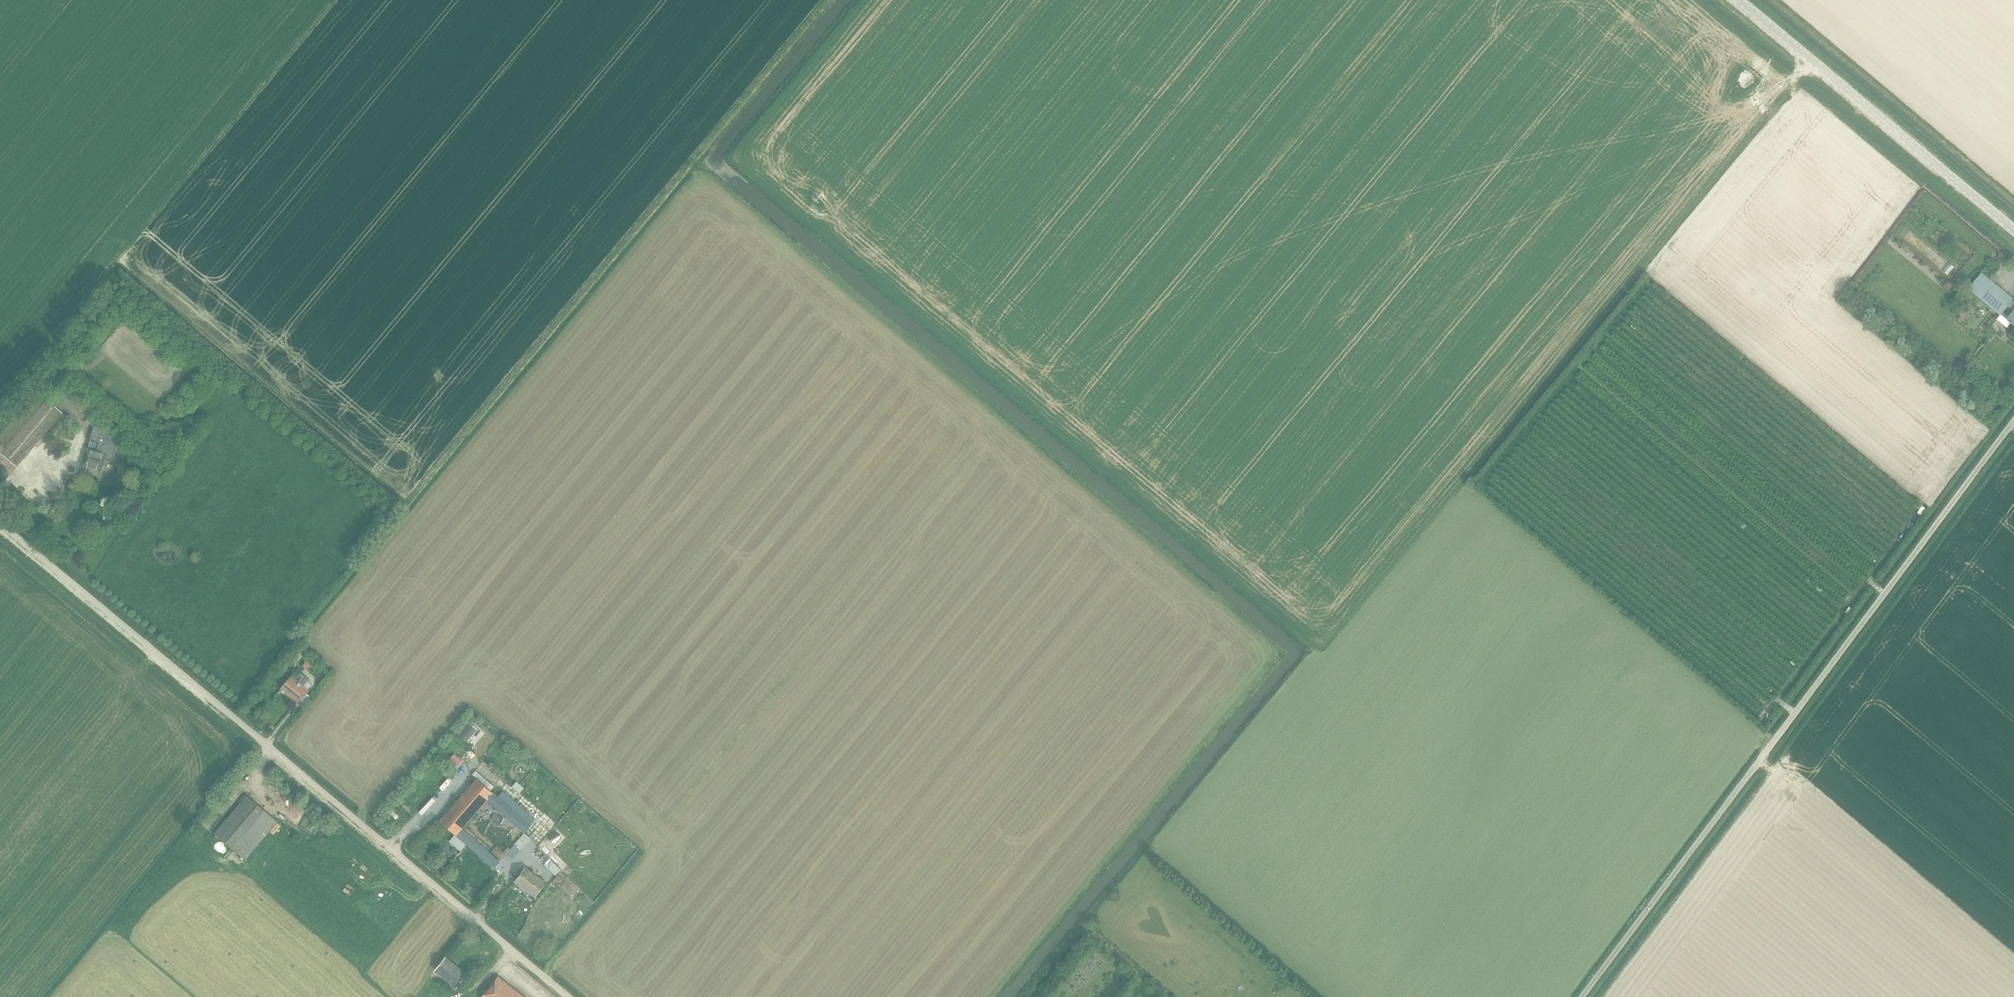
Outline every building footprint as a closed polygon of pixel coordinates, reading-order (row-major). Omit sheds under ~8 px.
[(1975,241),(1985,249),(1988,245),(1978,237),(1975,241)] [(1947,275),(1954,267),(1949,263),(1942,271),(1947,275)] [(2000,315),(2012,300),(2013,299),(1981,272),(1968,289),(2000,315)] [(2012,300),(2000,315),(1997,318),(1998,318),(1997,320),(2006,328),(2010,323),(2012,324),(2013,324),(2013,325),(2013,302),(2012,300)] [(0,423),(0,453),(16,467),(62,413),(31,386),(0,423)] [(64,386),(55,396),(61,402),(63,400),(82,417),(81,418),(88,424),(96,414),(64,386)] [(87,449),(81,466),(101,471),(104,459),(107,460),(112,457),(115,447),(120,445),(122,437),(119,432),(93,425),(92,430),(91,431),(90,432),(90,433),(90,434),(90,435),(89,440),(90,440),(88,449),(87,449)] [(297,662),(302,655),(298,652),(293,659),(297,662)] [(301,666),(308,672),(312,667),(305,662),(301,666)] [(299,677),(295,681),(289,676),(279,688),(296,702),(306,690),(301,686),(306,679),(299,673),(297,675),(299,677)] [(468,720),(458,733),(467,740),(478,728),(468,720)] [(454,734),(450,738),(466,755),(471,750),(454,734)] [(454,755),(450,759),(458,766),(462,762),(454,755)] [(475,772),(472,775),(477,779),(490,791),(493,787),(475,772)] [(524,833),(535,820),(498,787),(492,793),(490,791),(477,779),(440,822),(454,834),(465,844),(493,868),(499,862),(461,828),(486,800),(524,833)] [(516,782),(512,787),(519,793),(523,788),(516,782)] [(277,822),(262,810),(245,795),(213,833),(245,860),(277,822)] [(405,816),(410,810),(399,798),(393,804),(405,816)] [(292,809),(304,815),(308,809),(296,802),(292,809)] [(567,832),(571,826),(562,821),(558,827),(567,832)] [(454,834),(448,841),(459,851),(465,844),(454,834)] [(507,852),(514,843),(505,836),(497,845),(507,852)] [(516,880),(515,882),(534,897),(545,882),(525,868),(521,874),(516,880)] [(516,870),(511,876),(516,880),(521,874),(516,870)] [(557,875),(551,883),(556,887),(562,879),(557,875)] [(466,974),(444,957),(433,972),(455,988),(466,974)] [(497,976),(480,996),(523,996),(497,976)]
